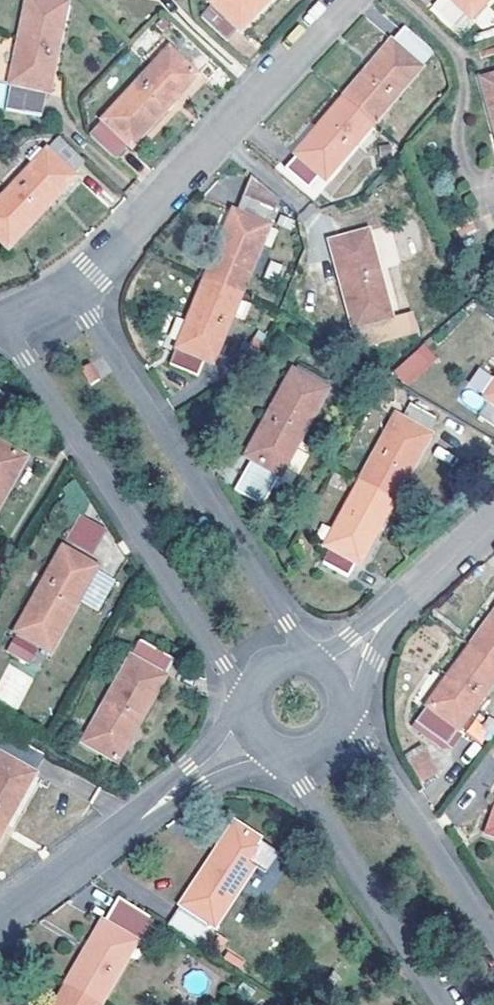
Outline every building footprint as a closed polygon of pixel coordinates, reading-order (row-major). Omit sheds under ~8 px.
[(55,78),(68,6),(40,0),(31,0),(9,112),(44,119),(49,96),(45,95),(48,77),(53,78),(55,78)] [(243,31),(272,0),(219,0),(215,5),(216,7),(204,20),(222,36),(230,43),(242,30),(243,31)] [(435,9),(456,29),(458,27),(463,31),(474,20),(469,15),(482,1),(487,5),(491,0),(444,0),(435,9)] [(474,20),(487,5),(482,1),(469,15),(474,20)] [(436,54),(407,29),(346,101),(375,126),(410,85),(405,81),(418,65),(423,70),(436,54)] [(476,40),(482,58),(493,54),(493,34),(476,40)] [(160,73),(155,69),(92,138),(119,162),(198,76),(176,56),(160,73)] [(410,85),(423,70),(418,65),(405,81),(410,85)] [(49,96),(53,78),(48,77),(45,95),(49,96)] [(490,81),(484,82),(490,105),(493,104),(493,95),(490,81)] [(375,126),(346,101),(298,157),(300,158),(288,172),(311,192),(323,178),(336,163),(341,167),(375,126)] [(33,171),(0,206),(0,241),(10,251),(77,179),(75,178),(88,165),(61,141),(48,154),(53,158),(38,175),(33,171)] [(328,183),(341,167),(336,163),(323,178),(328,183)] [(235,215),(207,282),(243,297),(264,247),(258,245),(265,227),(271,230),(282,202),(254,179),(239,216),(235,215)] [(479,232),(472,218),(456,226),(463,240),(479,232)] [(264,247),(271,230),(265,227),(258,245),(264,247)] [(344,259),(338,261),(362,350),(399,340),(370,234),(339,243),(342,254),(344,259)] [(342,254),(339,243),(333,245),(338,261),(344,259),(342,254)] [(223,347),(243,297),(207,282),(173,368),(201,379),(207,362),(215,344),(223,347)] [(424,343),(392,370),(405,386),(438,359),(424,343)] [(218,367),(225,348),(223,347),(215,344),(207,362),(218,367)] [(90,366),(83,371),(92,386),(100,381),(90,366)] [(329,392),(296,374),(261,438),(266,441),(255,461),(238,493),(265,508),(329,392)] [(376,389),(381,380),(370,375),(365,383),(376,389)] [(493,401),(493,384),(485,397),(493,403),(493,401)] [(464,390),(460,404),(479,410),(483,396),(464,390)] [(493,403),(483,418),(493,426),(493,401),(493,403)] [(394,439),(389,436),(363,483),(398,501),(432,437),(430,436),(439,420),(413,406),(404,422),(394,439)] [(394,439),(404,422),(399,419),(389,436),(394,439)] [(255,461),(266,441),(261,438),(249,458),(255,461)] [(0,445),(0,512),(29,461),(0,445)] [(363,566),(398,501),(363,483),(328,548),(334,551),(326,565),(351,579),(359,565),(363,566)] [(85,500),(76,486),(66,493),(75,506),(85,500)] [(92,555),(106,528),(79,513),(64,540),(92,555)] [(63,568),(72,554),(66,551),(58,565),(63,568)] [(63,568),(58,565),(19,635),(53,653),(99,569),(72,554),(63,568)] [(473,649),(493,664),(493,620),(473,649)] [(93,748),(121,764),(177,662),(144,643),(98,724),(104,728),(93,748)] [(473,649),(419,724),(450,747),(462,730),(472,716),(493,685),(493,664),(473,649)] [(34,677),(7,664),(0,678),(0,700),(18,708),(34,677)] [(468,735),(479,721),(472,716),(462,730),(468,735)] [(93,748),(104,728),(98,724),(87,745),(93,748)] [(48,758),(2,732),(0,736),(0,755),(4,758),(0,765),(0,844),(48,758)] [(404,754),(421,783),(438,773),(421,744),(404,754)] [(171,929),(204,950),(258,867),(261,868),(273,848),(238,826),(171,929)] [(106,925),(69,989),(98,1004),(105,1004),(130,961),(124,958),(133,941),(139,944),(153,920),(123,900),(108,926),(106,925)] [(69,989),(60,1004),(98,1004),(69,989)]
